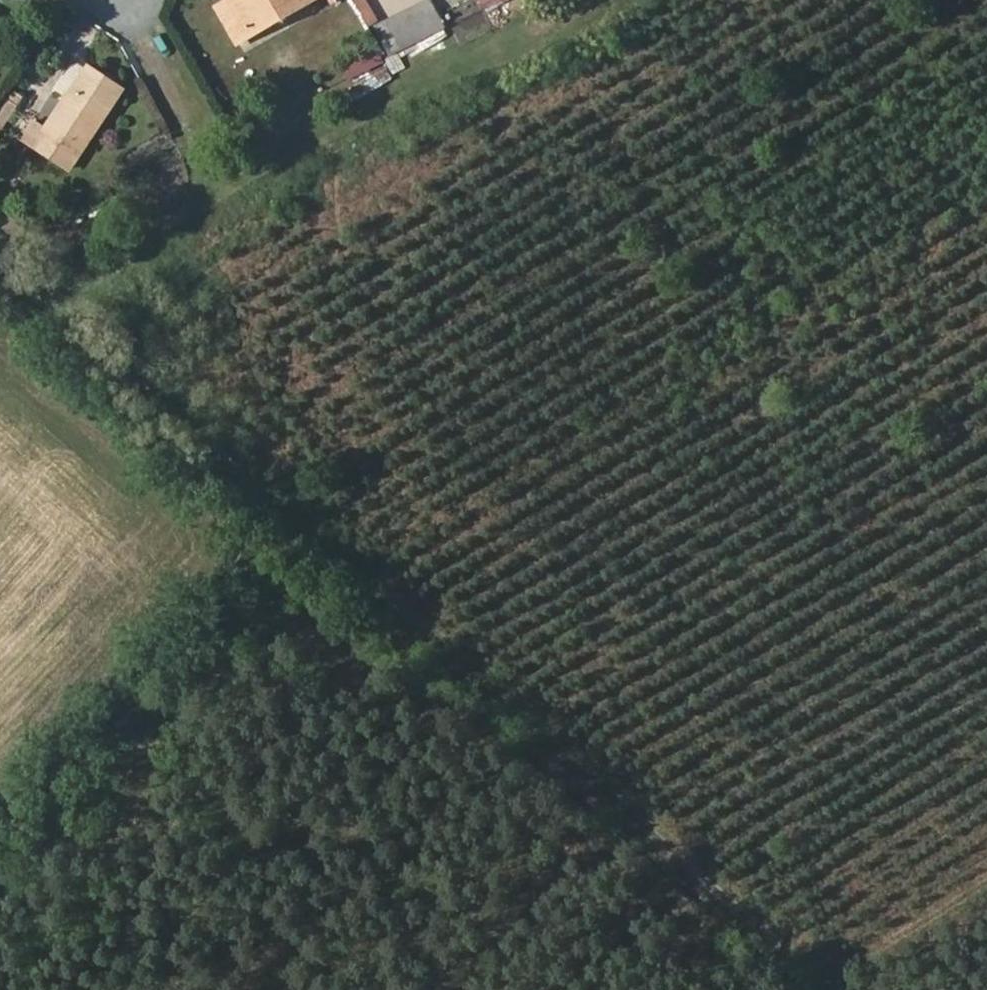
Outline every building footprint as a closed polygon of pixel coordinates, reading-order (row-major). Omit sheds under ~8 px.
[(233,8),(247,0),(227,0),(233,8)] [(233,8),(249,37),(315,0),(247,0),(233,8)] [(412,0),(374,19),(390,54),(430,33),(412,0)] [(501,0),(481,0),(487,9),(501,0)] [(56,86),(70,95),(49,124),(34,145),(69,168),(124,88),(84,59),(72,62),(56,86)] [(16,133),(34,145),(49,124),(31,111),(16,133)]
